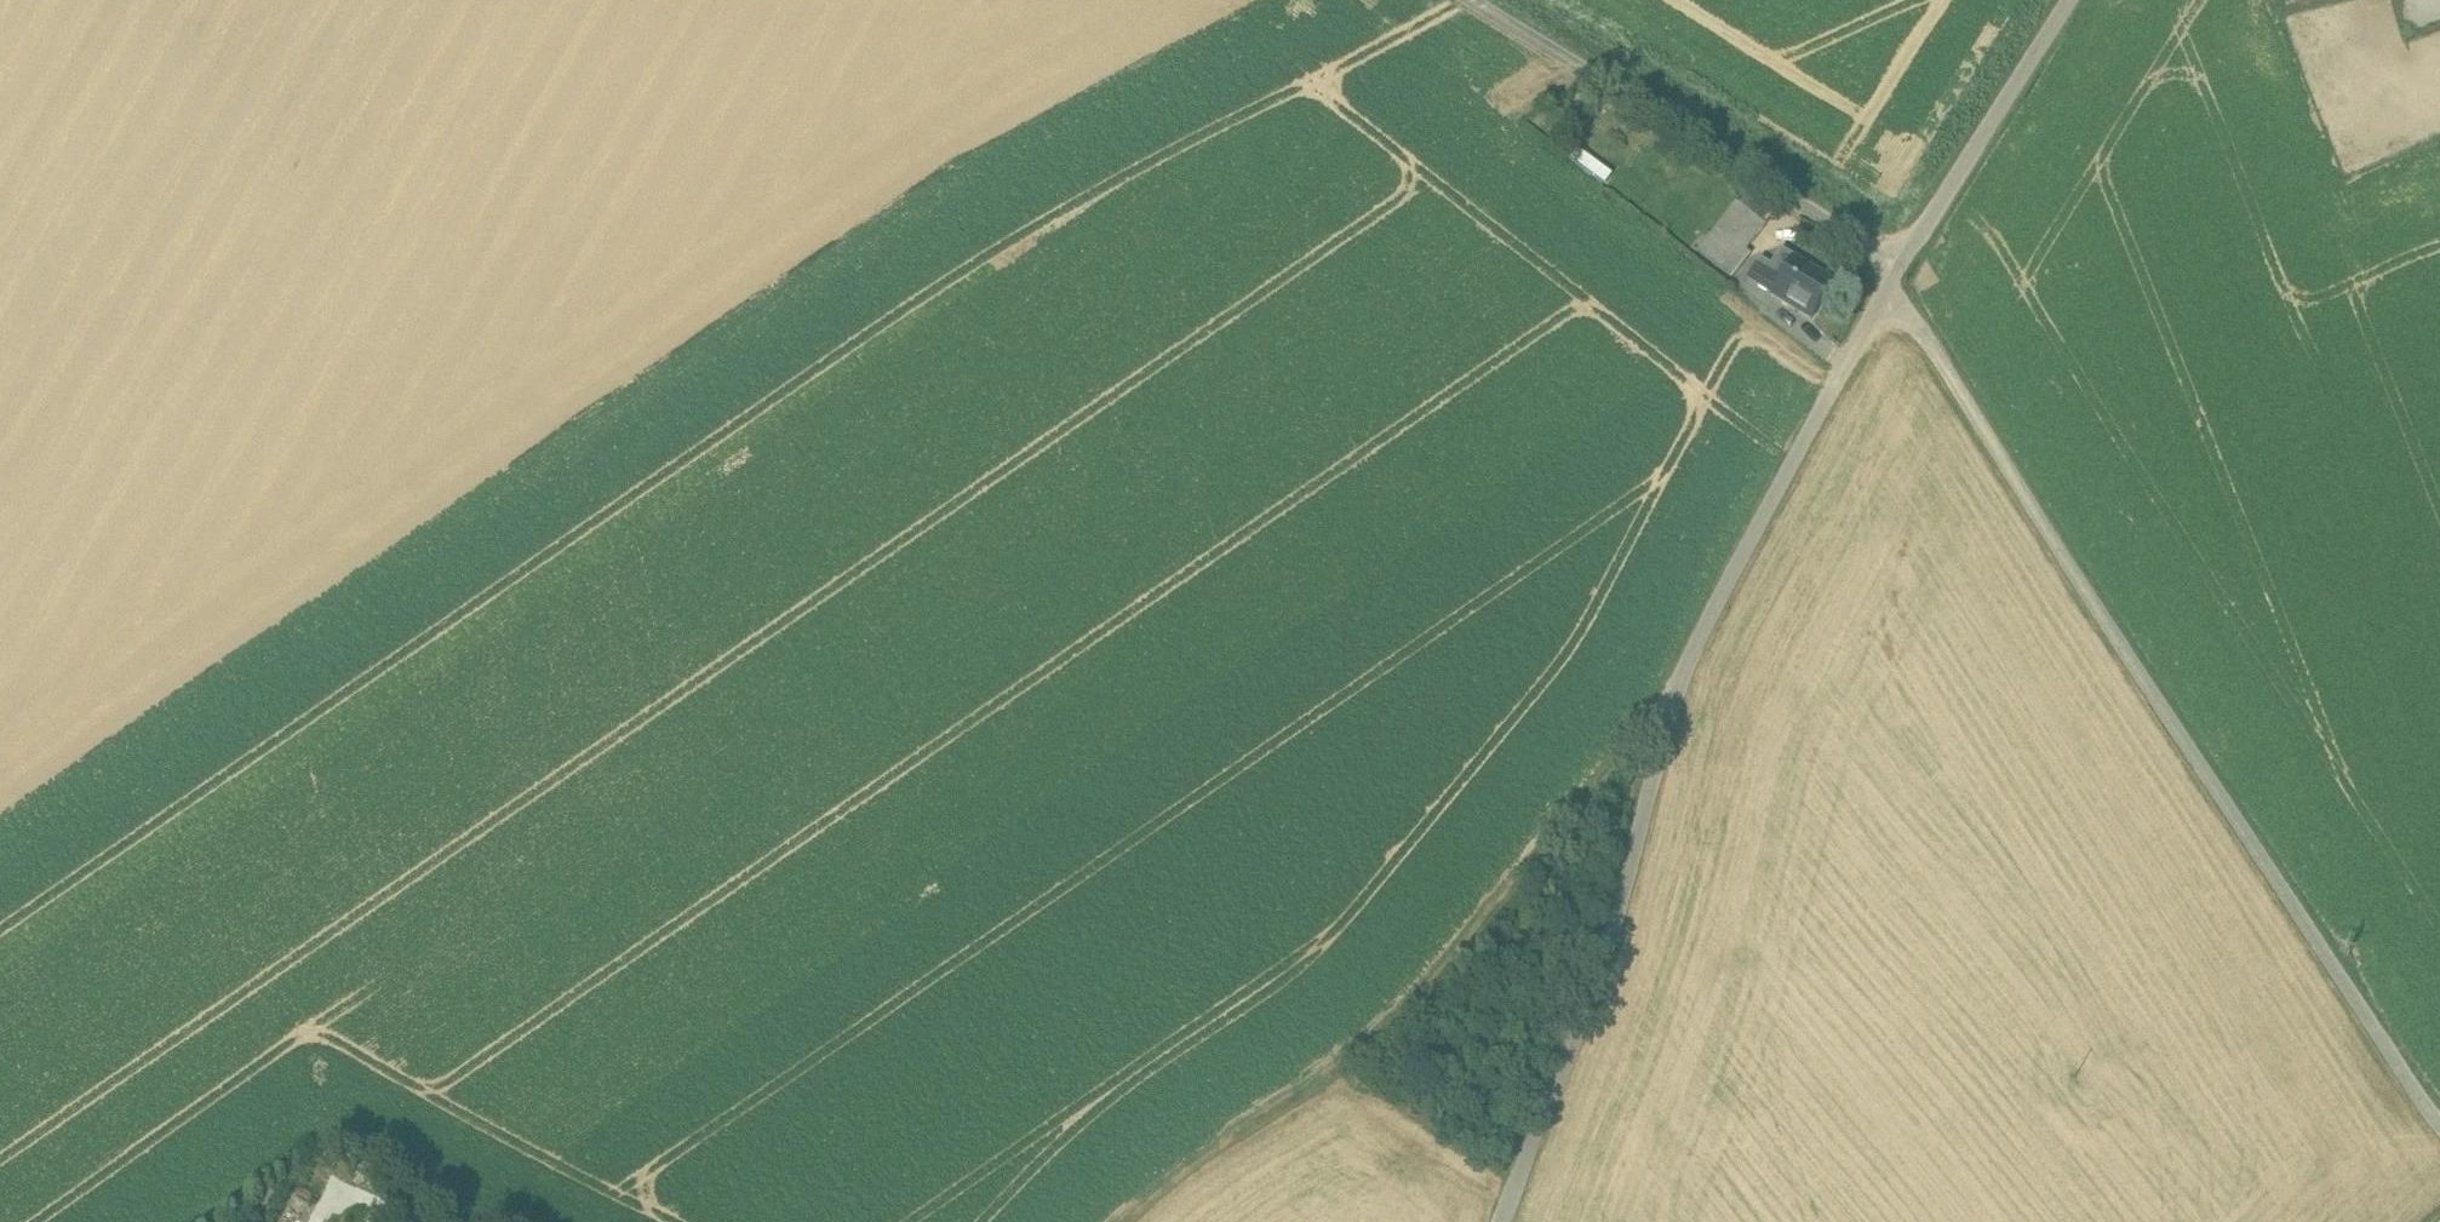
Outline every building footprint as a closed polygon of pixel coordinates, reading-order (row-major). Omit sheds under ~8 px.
[(1611,174),(1577,149),(1570,159),(1603,184),(1611,174)] [(1747,192),(1739,203),(1766,224),(1774,213),(1747,192)] [(1738,202),(1697,253),(1730,278),(1731,278),(1739,269),(1750,255),(1745,251),(1766,225),(1766,224),(1739,203),(1738,202)] [(1746,278),(1773,295),(1794,260),(1778,250),(1768,266),(1757,260),(1746,278)] [(1773,295),(1812,318),(1833,284),(1794,260),(1773,295)]
